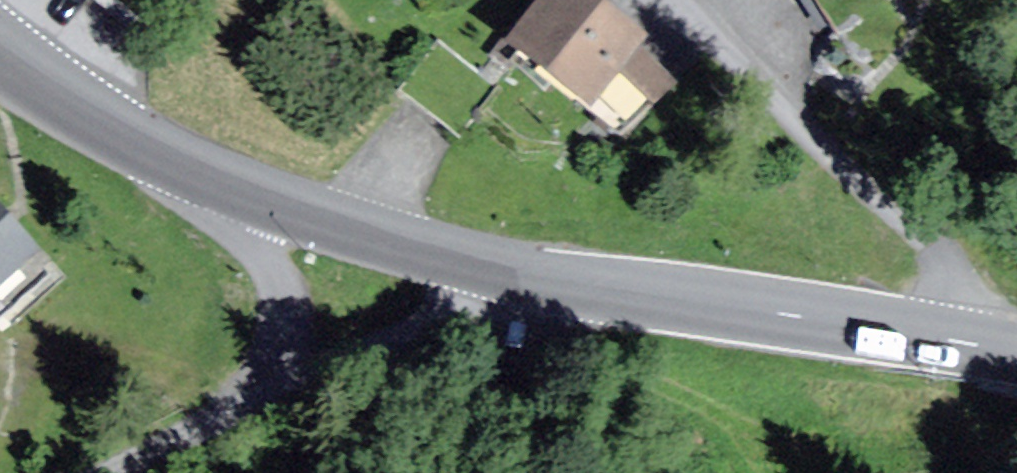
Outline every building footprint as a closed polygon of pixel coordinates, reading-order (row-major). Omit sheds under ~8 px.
[(584,0),(552,0),(510,55),(587,114),(589,111),(620,134),(665,76),(636,54),(643,45),(584,0)] [(0,222),(0,284),(31,256),(0,222)]
